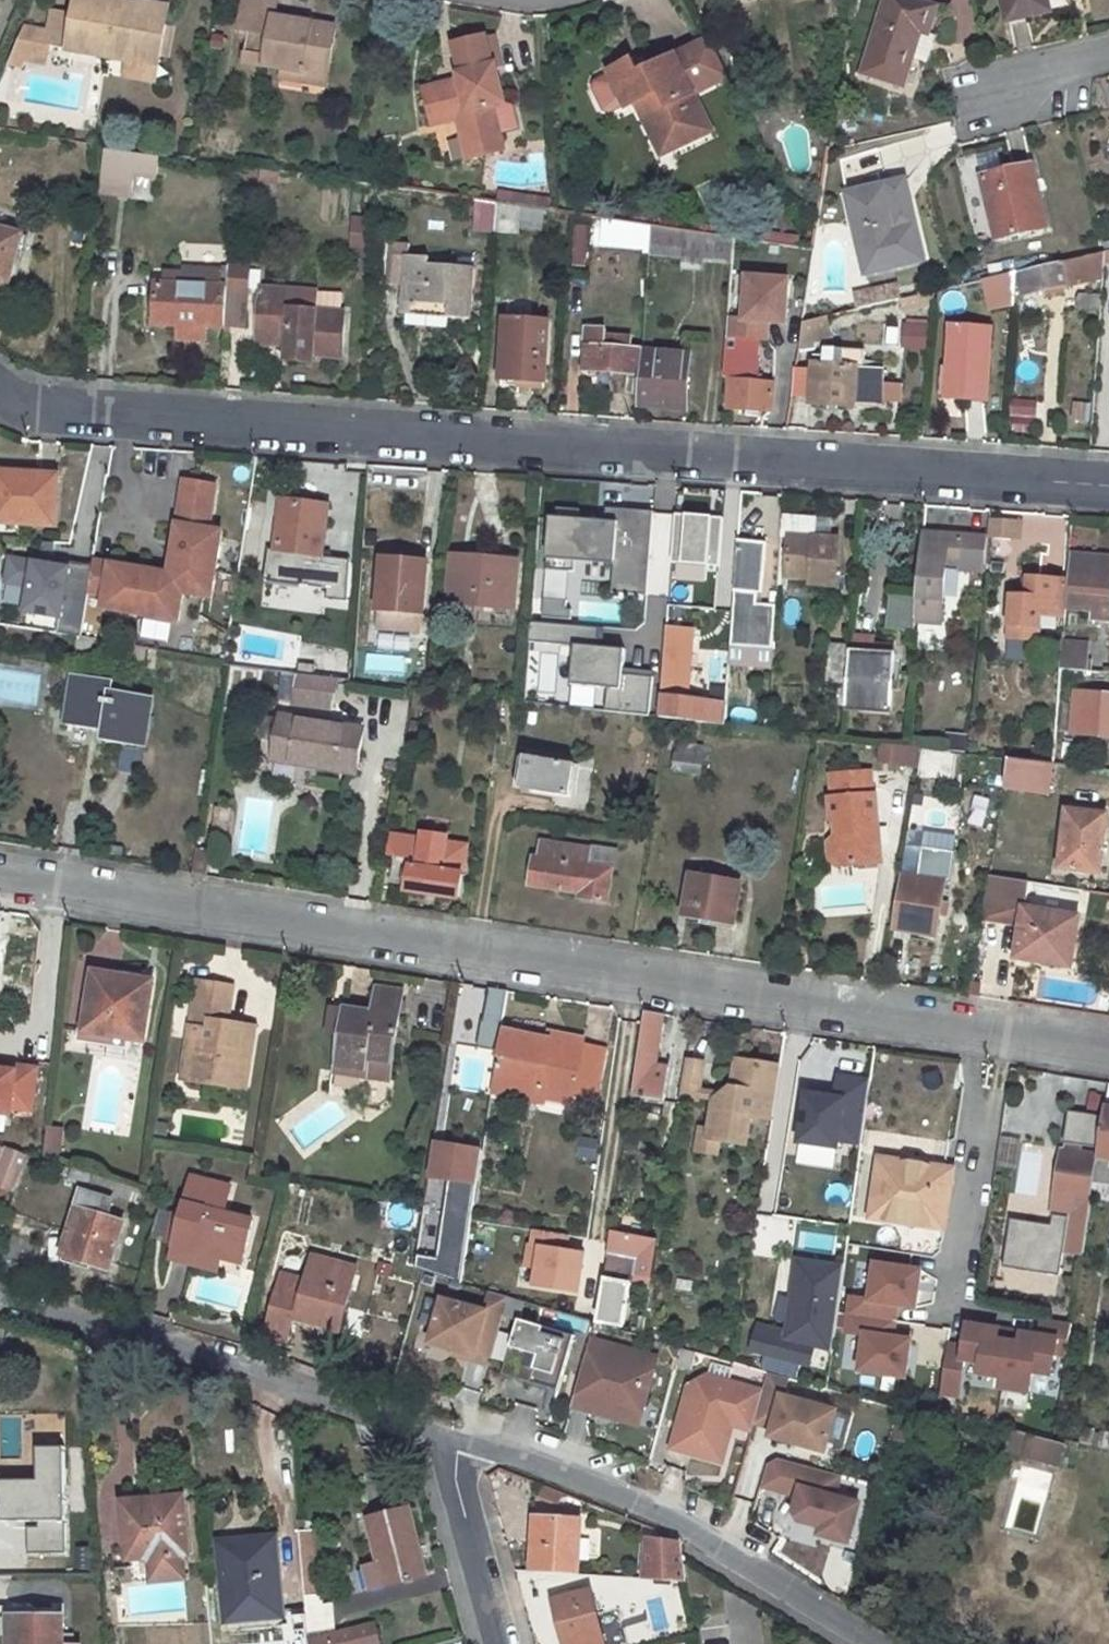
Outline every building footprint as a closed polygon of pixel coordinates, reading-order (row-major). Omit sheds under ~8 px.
[(121,11),(123,1),(118,0),(77,0),(74,16),(68,51),(128,61),(157,67),(166,18),(121,11)] [(301,81),(325,85),(334,29),(273,18),(275,2),(266,0),(244,0),(239,29),(249,30),(243,63),(280,69),(302,73),(301,81)] [(865,72),(905,86),(921,33),(929,36),(937,8),(912,0),(887,0),(865,72)] [(1047,0),(1002,0),(1008,21),(1049,11),(1047,0)] [(123,1),(121,11),(166,18),(168,8),(123,1)] [(68,51),(74,16),(52,12),(48,32),(23,28),(8,65),(20,68),(21,61),(43,65),(44,59),(21,54),(24,43),(47,47),(68,51)] [(504,103),(496,65),(493,66),(486,38),(454,45),(461,75),(456,76),(458,82),(424,91),(433,126),(457,120),(461,138),(471,135),(476,158),(502,151),(498,132),(516,128),(511,106),(504,103)] [(730,76),(711,38),(677,52),(640,68),(634,55),(612,64),(626,101),(637,97),(655,136),(692,121),(681,96),(694,91),(730,76)] [(44,59),(47,47),(24,43),(21,54),(44,59)] [(154,82),(157,67),(128,61),(125,78),(154,82)] [(280,69),(279,77),(301,81),(302,73),(280,69)] [(660,149),(710,128),(704,116),(694,91),(681,96),(692,121),(655,136),(660,149)] [(471,135),(461,138),(467,161),(476,158),(471,135)] [(107,153),(101,186),(131,191),(133,176),(155,179),(157,161),(107,153)] [(1032,166),(983,177),(998,240),(1047,228),(1032,166)] [(908,179),(847,193),(865,272),(924,259),(915,221),(918,221),(908,179)] [(530,196),(514,194),(512,207),(521,208),(528,209),(530,196)] [(528,209),(539,211),(541,197),(530,196),(528,209)] [(494,233),(494,201),(473,201),(472,232),(494,233)] [(497,205),(495,230),(520,234),(520,220),(521,208),(512,207),(497,205)] [(374,207),(360,206),(358,231),(373,232),(374,207)] [(521,208),(520,220),(544,223),(545,212),(539,211),(528,209),(521,208)] [(650,227),(648,254),(683,256),(682,268),(702,270),(703,259),(728,260),(728,239),(650,227)] [(10,287),(21,235),(0,230),(0,284),(10,287)] [(762,231),(761,241),(794,245),(795,235),(762,231)] [(429,258),(408,257),(409,244),(394,244),(392,284),(406,286),(405,303),(449,306),(449,317),(470,319),(474,269),(429,266),(429,258)] [(1106,253),(1016,274),(1023,295),(1046,290),(1066,285),(1104,277),(1105,261),(1106,253)] [(229,288),(221,288),(222,272),(184,269),(184,273),(183,286),(163,284),(156,284),(154,325),(178,327),(177,340),(205,341),(206,328),(225,328),(225,327),(246,328),(247,292),(228,290),(229,288)] [(222,272),(221,288),(229,288),(230,270),(222,269),(222,272)] [(164,271),(163,284),(183,286),(184,273),(164,271)] [(1016,274),(983,281),(987,298),(1015,293),(1016,274)] [(1066,285),(1046,290),(1048,297),(1067,292),(1066,285)] [(877,293),(880,305),(901,300),(898,288),(877,293)] [(262,289),(259,344),(286,345),(286,354),(312,355),(341,357),(344,313),(315,311),(316,292),(262,289)] [(934,292),(905,299),(904,311),(933,305),(934,292)] [(856,298),(858,309),(880,305),(877,293),(856,298)] [(1015,293),(987,298),(990,310),(1014,304),(1015,293)] [(1081,295),(1080,307),(1102,308),(1103,297),(1081,295)] [(405,303),(405,313),(449,317),(449,306),(405,303)] [(505,306),(504,318),(532,321),(532,308),(505,306)] [(815,349),(816,341),(832,337),(827,317),(804,323),(799,352),(815,349)] [(504,318),(501,379),(519,380),(532,381),(532,387),(544,388),(548,322),(532,321),(504,318)] [(729,318),(728,335),(757,337),(759,320),(729,318)] [(884,322),(883,349),(926,349),(926,323),(884,322)] [(955,388),(954,397),(984,399),(990,329),(953,326),(948,387),(955,388)] [(610,373),(609,382),(626,383),(627,374),(640,375),(642,351),(629,350),(629,339),(604,338),(604,330),(586,330),(585,371),(610,373)] [(728,335),(725,378),(731,378),(730,408),(771,411),(773,380),(758,379),(759,360),(756,360),(757,337),(728,335)] [(864,368),(843,367),(844,349),(826,348),(825,356),(825,365),(816,365),(814,364),(812,401),(880,406),(882,369),(864,368)] [(844,349),(843,367),(864,368),(865,351),(844,349)] [(642,351),(640,375),(638,406),(663,408),(663,391),(686,392),(688,354),(642,351)] [(816,356),(816,365),(825,365),(825,356),(816,356)] [(948,387),(947,397),(954,397),(955,388),(948,387)] [(663,391),(663,408),(685,409),(686,392),(663,391)] [(1034,430),(1036,400),(1011,399),(1009,428),(1034,430)] [(52,526),(54,476),(24,475),(24,480),(0,478),(0,523),(52,526)] [(168,573),(93,562),(88,594),(104,596),(102,610),(178,621),(183,593),(211,598),(221,531),(209,529),(215,485),(183,480),(168,573)] [(694,510),(693,529),(709,530),(712,497),(695,496),(694,510)] [(281,500),(270,568),(312,574),(315,556),(320,557),(328,507),(281,500)] [(682,508),(680,527),(693,529),(694,510),(682,508)] [(980,518),(978,535),(987,535),(989,509),(972,508),(971,516),(980,518)] [(780,543),(777,588),(785,589),(786,577),(808,579),(808,584),(833,586),(837,539),(813,537),(814,519),(782,516),(780,543)] [(919,553),(915,599),(914,621),(938,623),(944,562),(960,563),(963,535),(940,533),(938,555),(919,553)] [(921,533),(919,553),(938,555),(940,533),(921,533)] [(737,540),(733,591),(755,592),(776,594),(777,588),(780,543),(737,540)] [(492,554),(491,560),(492,563),(516,565),(516,556),(492,554)] [(1067,555),(1063,608),(1068,608),(1072,555),(1067,555)] [(1090,620),(1108,621),(1108,557),(1072,555),(1068,608),(1091,610),(1090,620)] [(450,557),(447,603),(513,610),(516,565),(492,563),(491,560),(450,557)] [(381,558),(375,625),(419,630),(421,613),(423,612),(427,563),(381,558)] [(994,559),(992,572),(1002,574),(1003,560),(994,559)] [(1009,596),(1007,636),(1035,639),(1037,615),(1060,616),(1063,581),(1025,578),(1023,597),(1009,596)] [(566,583),(565,590),(583,593),(583,585),(566,583)] [(565,590),(563,617),(574,618),(582,619),(635,624),(638,590),(583,585),(583,593),(565,590)] [(733,591),(732,608),(753,610),(755,592),(733,591)] [(889,598),(886,628),(913,630),(914,621),(915,599),(889,598)] [(162,641),(166,626),(142,620),(138,635),(162,641)] [(658,717),(664,717),(723,724),(724,704),(684,699),(689,632),(664,631),(658,717)] [(895,644),(873,641),(873,638),(849,636),(848,651),(895,654),(895,644)] [(1061,642),(1059,670),(1086,671),(1088,644),(1061,642)] [(324,648),(322,677),(335,678),(348,679),(349,651),(324,648)] [(847,655),(845,687),(843,704),(891,707),(895,654),(848,651),(847,655)] [(363,652),(361,677),(404,681),(406,656),(363,652)] [(847,655),(834,653),(831,686),(845,687),(847,655)] [(297,673),(292,702),(330,708),(335,678),(322,677),(297,673)] [(149,697),(111,691),(112,680),(71,675),(64,725),(102,731),(101,741),(141,747),(149,697)] [(635,687),(634,704),(651,705),(653,688),(635,687)] [(768,706),(745,703),(746,690),(726,688),(724,704),(723,724),(767,729),(768,706)] [(1081,695),(1078,734),(1108,737),(1108,697),(1081,695)] [(843,704),(843,710),(891,715),(891,707),(843,704)] [(279,716),(273,759),(355,773),(363,731),(279,716)] [(675,742),(671,773),(699,776),(703,745),(675,742)] [(879,765),(914,761),(912,747),(877,751),(879,765)] [(922,748),(919,765),(945,769),(948,751),(922,748)] [(948,751),(945,769),(944,774),(968,777),(971,753),(948,751)] [(525,758),(520,789),(566,796),(571,765),(525,758)] [(1008,758),(1003,786),(1048,793),(1052,763),(1008,758)] [(334,788),(336,776),(297,769),(295,781),(334,788)] [(870,771),(830,775),(832,798),(830,799),(831,821),(837,820),(838,836),(832,836),(835,866),(880,862),(875,794),(872,794),(870,771)] [(1066,809),(1059,868),(1099,873),(1106,815),(1066,809)] [(392,815),(389,838),(387,856),(391,856),(388,881),(404,884),(404,890),(455,898),(466,828),(446,824),(446,819),(422,814),(420,820),(392,815)] [(826,841),(828,862),(835,866),(832,836),(826,841)] [(533,859),(528,884),(579,892),(578,897),(603,901),(608,871),(592,868),(592,863),(587,862),(589,851),(541,843),(538,859),(533,859)] [(589,851),(587,862),(592,863),(592,868),(608,871),(611,850),(589,847),(589,851)] [(899,875),(891,928),(935,935),(938,915),(945,916),(947,903),(940,902),(943,882),(950,883),(952,870),(919,865),(917,877),(899,875)] [(703,919),(703,923),(732,928),(739,883),(688,874),(683,915),(703,919)] [(1019,925),(1014,958),(1039,962),(1040,956),(1071,961),(1078,916),(1024,906),(1027,884),(988,879),(982,920),(1019,925)] [(1040,956),(1039,962),(1070,967),(1071,961),(1040,956)] [(92,973),(83,1031),(141,1042),(151,982),(92,973)] [(249,1048),(242,1047),(245,1024),(227,1021),(232,984),(199,980),(184,1077),(244,1088),(249,1048)] [(971,983),(969,996),(978,997),(980,984),(971,983)] [(488,987),(484,1021),(503,1023),(508,990),(488,987)] [(390,1066),(400,993),(376,989),(372,1014),(344,1010),(335,1073),(364,1077),(366,1062),(390,1066)] [(644,1012),(637,1053),(657,1056),(662,1014),(644,1012)] [(245,1024),(242,1047),(249,1048),(252,1025),(245,1024)] [(504,1031),(494,1084),(541,1094),(542,1086),(575,1092),(595,1097),(605,1049),(582,1044),(583,1038),(550,1032),(549,1040),(504,1031)] [(703,1061),(686,1058),(680,1097),(697,1099),(697,1096),(698,1088),(703,1061)] [(750,1116),(769,1118),(776,1066),(734,1058),(729,1093),(723,1092),(714,1099),(709,1129),(708,1131),(715,1140),(718,1140),(735,1143),(746,1135),(750,1116)] [(366,1062),(364,1077),(388,1082),(390,1066),(366,1062)] [(35,1067),(13,1065),(13,1069),(0,1068),(0,1113),(8,1114),(9,1108),(29,1111),(35,1067)] [(834,1072),(830,1095),(800,1090),(791,1143),(855,1154),(868,1078),(834,1072)] [(494,1084),(493,1092),(544,1104),(546,1095),(573,1101),(575,1092),(542,1086),(541,1094),(494,1084)] [(723,1092),(698,1088),(697,1096),(714,1099),(723,1092)] [(1103,1108),(1096,1156),(1092,1180),(1108,1183),(1108,1109),(1103,1108)] [(56,1162),(59,1129),(45,1127),(42,1158),(56,1162)] [(709,1129),(698,1127),(694,1150),(716,1153),(718,1140),(715,1140),(708,1131),(709,1129)] [(746,1135),(735,1143),(745,1144),(746,1135)] [(1068,1143),(1067,1152),(1078,1153),(1079,1146),(1068,1143)] [(0,1145),(0,1184),(15,1189),(27,1153),(0,1145)] [(1072,1217),(1067,1251),(1081,1253),(1092,1180),(1096,1156),(1078,1153),(1067,1152),(1061,1151),(1052,1214),(1072,1217)] [(878,1158),(876,1168),(924,1175),(925,1166),(878,1158)] [(876,1168),(869,1219),(944,1229),(953,1170),(925,1166),(924,1175),(876,1168)] [(88,1172),(83,1185),(127,1199),(131,1186),(88,1172)] [(252,1221),(224,1213),(231,1187),(192,1176),(181,1217),(172,1249),(170,1258),(191,1263),(195,1250),(221,1257),(241,1263),(252,1221)] [(438,1217),(436,1228),(443,1229),(439,1259),(415,1254),(413,1269),(461,1283),(467,1248),(465,1248),(475,1184),(451,1181),(445,1218),(438,1217)] [(123,1223),(103,1217),(109,1199),(81,1191),(63,1249),(110,1264),(123,1223)] [(157,1211),(148,1242),(172,1249),(181,1217),(157,1211)] [(63,1249),(59,1262),(88,1272),(92,1259),(63,1249)] [(195,1250),(191,1263),(217,1270),(221,1257),(195,1250)] [(278,1274),(262,1339),(281,1343),(288,1315),(328,1324),(333,1304),(344,1306),(354,1267),(311,1255),(305,1281),(278,1274)] [(608,1258),(598,1322),(623,1327),(633,1262),(608,1258)] [(549,1269),(540,1301),(582,1314),(591,1281),(549,1269)] [(480,1310),(438,1297),(426,1341),(449,1347),(486,1358),(504,1296),(486,1291),(480,1310)] [(333,1304),(328,1324),(339,1327),(344,1306),(333,1304)] [(515,1318),(499,1374),(554,1390),(570,1335),(515,1318)] [(757,1325),(752,1349),(808,1363),(812,1345),(779,1337),(780,1332),(757,1325)] [(837,1330),(830,1381),(872,1388),(880,1336),(837,1330)] [(639,1404),(650,1367),(629,1361),(632,1352),(586,1339),(567,1406),(590,1412),(592,1405),(615,1411),(639,1404)] [(449,1347),(447,1352),(485,1363),(486,1358),(449,1347)] [(650,1367),(653,1358),(632,1352),(629,1361),(650,1367)] [(822,1450),(834,1410),(780,1395),(785,1377),(766,1372),(761,1390),(752,1421),(771,1427),(768,1435),(822,1450)] [(730,1423),(733,1415),(752,1421),(761,1390),(705,1374),(687,1384),(669,1446),(720,1461),(730,1423)] [(937,1391),(934,1415),(946,1417),(950,1393),(937,1391)] [(634,1425),(639,1404),(615,1411),(592,1405),(590,1412),(634,1425)] [(750,1429),(752,1421),(733,1415),(730,1423),(750,1429)] [(1012,1431),(1008,1451),(1019,1454),(1023,1434),(1012,1431)] [(1023,1434),(1019,1454),(1060,1462),(1065,1443),(1023,1434)] [(25,1552),(63,1552),(63,1449),(34,1449),(34,1482),(0,1481),(0,1568),(25,1568),(25,1552)] [(836,1495),(841,1476),(766,1457),(757,1490),(791,1499),(785,1522),(814,1529),(811,1540),(846,1549),(859,1501),(836,1495)] [(184,1576),(182,1554),(187,1553),(181,1498),(122,1503),(127,1559),(129,1559),(131,1582),(184,1576)] [(407,1508),(367,1519),(379,1565),(384,1586),(424,1575),(407,1508)] [(537,1518),(534,1573),(576,1576),(579,1520),(537,1518)] [(274,1537),(218,1542),(225,1621),(282,1616),(274,1537)] [(311,1538),(298,1539),(301,1560),(314,1559),(311,1538)] [(646,1540),(644,1579),(685,1581),(680,1543),(646,1540)] [(314,1559),(301,1560),(304,1595),(317,1594),(314,1559)] [(379,1565),(365,1569),(369,1590),(384,1586),(379,1565)] [(551,1600),(563,1643),(625,1643),(622,1633),(601,1639),(588,1591),(551,1600)] [(317,1594),(304,1595),(308,1641),(333,1634),(330,1604),(321,1605),(320,1594),(317,1594)] [(6,1617),(7,1643),(70,1643),(70,1636),(62,1635),(61,1616),(6,1617)] [(372,1623),(333,1634),(308,1641),(309,1643),(378,1643),(372,1623)]
